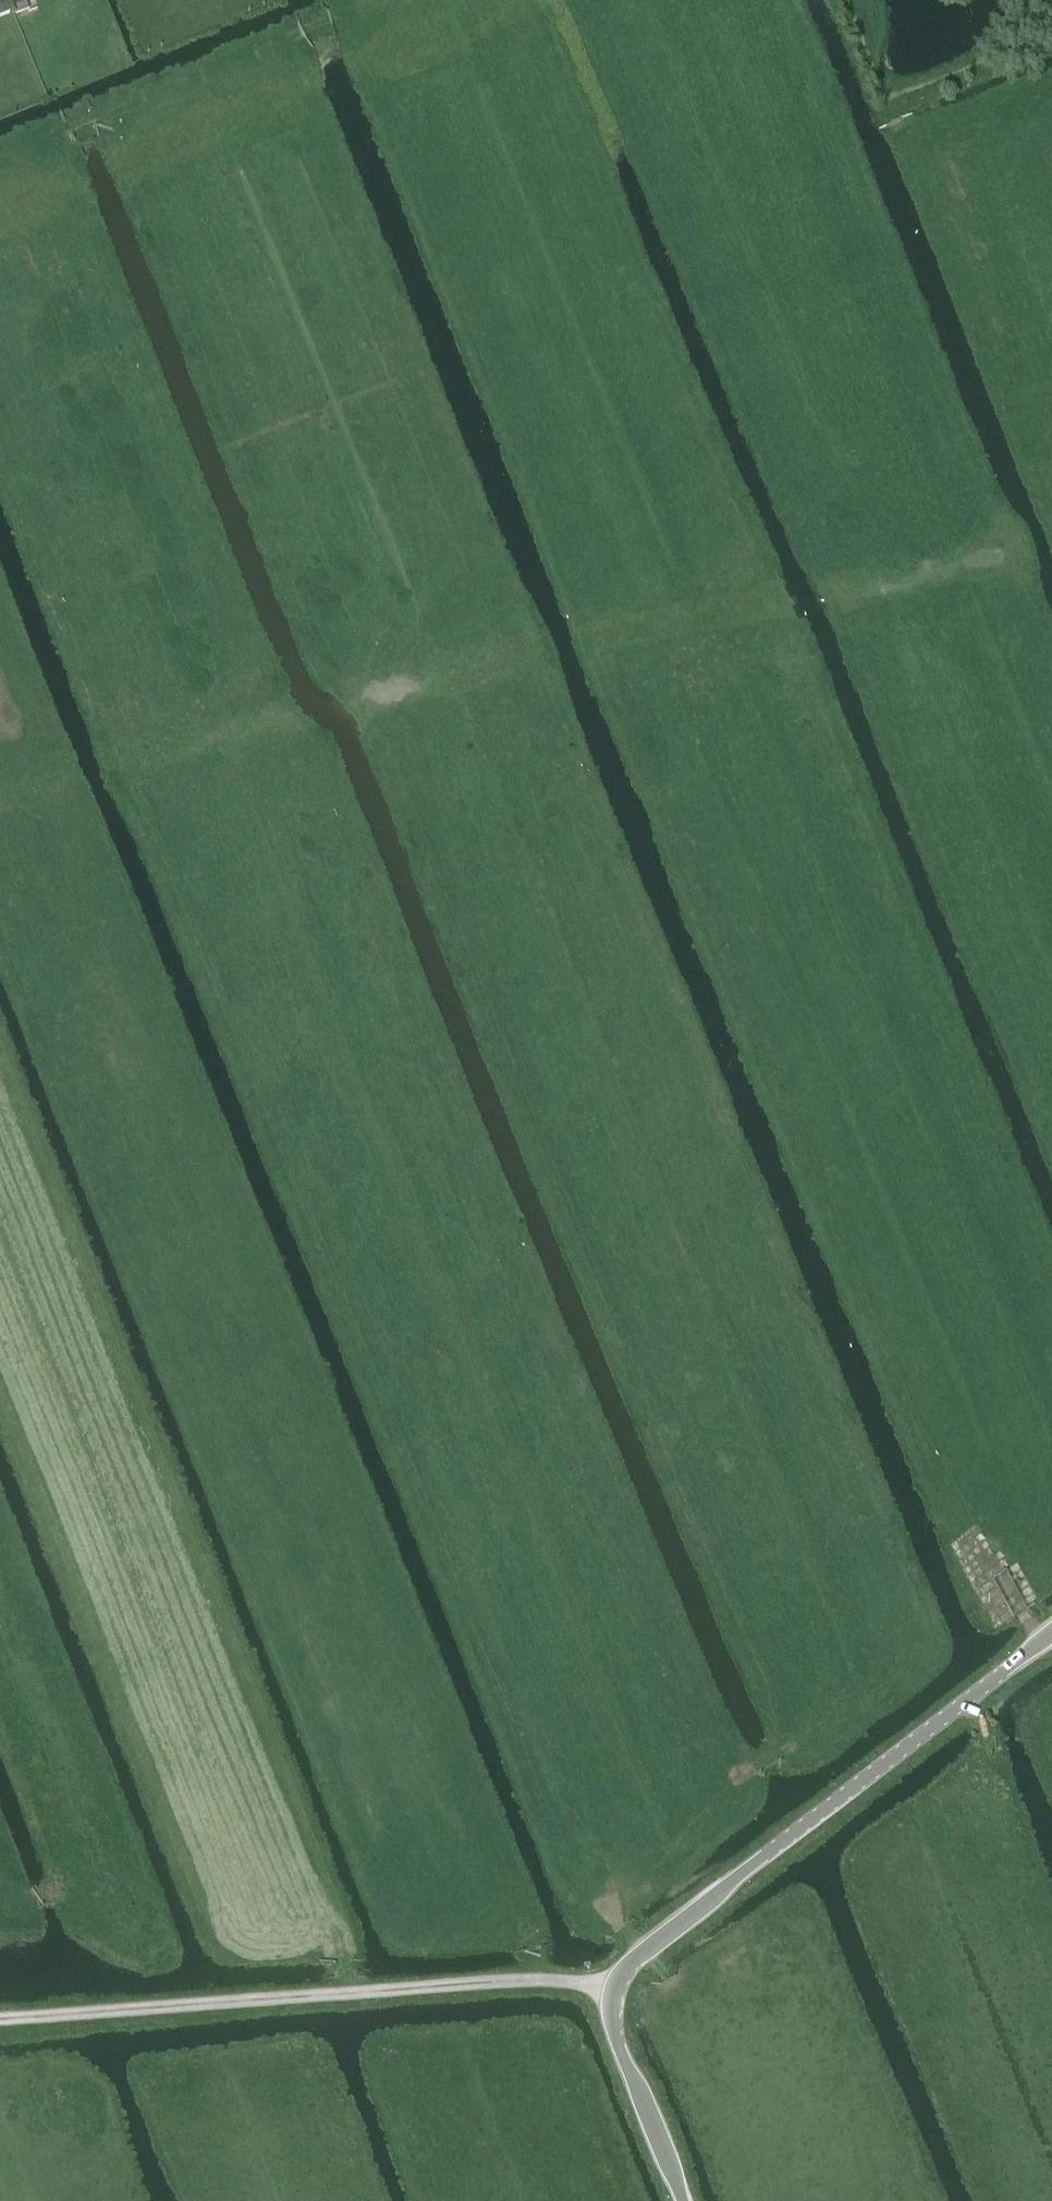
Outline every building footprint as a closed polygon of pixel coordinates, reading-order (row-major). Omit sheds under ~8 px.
[(10,11),(6,0),(0,0),(0,15),(10,11)]
